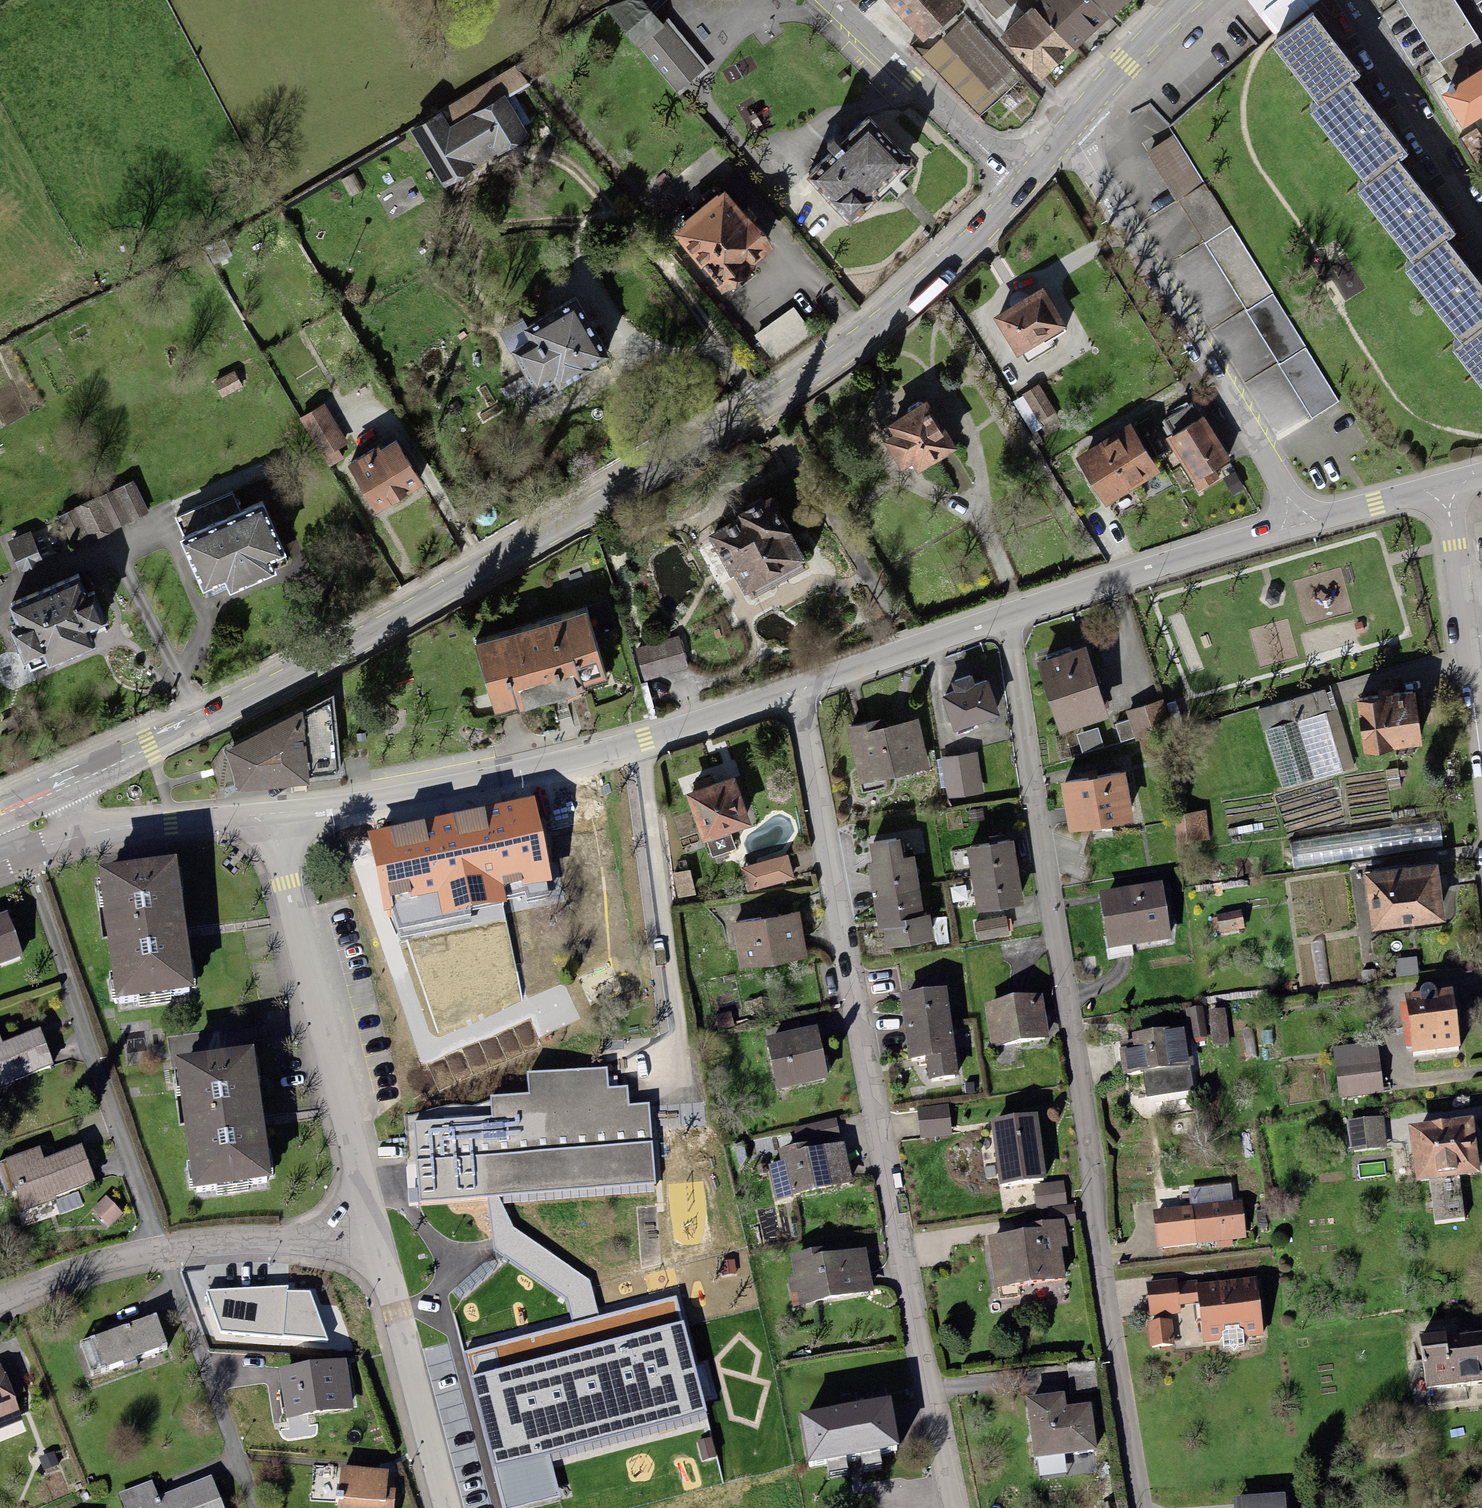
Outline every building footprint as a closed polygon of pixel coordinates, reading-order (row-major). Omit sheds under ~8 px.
[(604,9),(677,93),(705,69),(666,20),(663,24),(642,0),(630,0),(604,9)] [(924,42),(966,4),(963,0),(886,0),(924,42)] [(996,20),(1019,0),(978,0),(996,20)] [(1033,7),(1074,51),(1110,18),(1092,0),(1040,0),(1033,7)] [(1113,17),(1131,0),(1096,0),(1113,17)] [(1275,35),(1320,0),(1247,0),(1275,35)] [(1438,64),(1440,62),(1448,75),(1481,54),(1481,42),(1455,0),(1397,0),(1438,64)] [(1041,82),(1074,51),(1033,7),(1000,37),(1041,82)] [(1360,75),(1312,15),(1272,47),(1319,106),(1350,82),(1360,75)] [(965,17),(923,56),(981,117),(1023,78),(965,17)] [(537,52),(517,64),(527,82),(548,70),(537,52)] [(505,95),(507,98),(529,85),(527,82),(517,64),(439,111),(450,128),(505,95)] [(1441,96),(1463,130),(1481,118),(1481,70),(1441,96)] [(1404,149),(1350,82),(1319,106),(1311,113),(1364,180),(1394,157),(1404,149)] [(439,111),(408,130),(444,189),(531,137),(507,98),(505,95),(450,128),(439,111)] [(870,121),(807,179),(851,226),(877,202),(872,196),(908,163),(870,121)] [(1481,137),(1476,128),(1461,138),(1480,168),(1481,167),(1481,137)] [(1173,136),(1146,153),(1313,418),(1340,401),(1173,136)] [(1452,230),(1394,157),(1364,180),(1354,188),(1411,261),(1443,236),(1452,230)] [(772,250),(724,191),(670,234),(724,300),(756,274),(750,267),(772,250)] [(1443,236),(1411,261),(1403,268),(1463,342),(1481,327),(1481,285),(1443,236)] [(233,256),(225,238),(206,247),(213,264),(233,256)] [(1043,289),(993,318),(1017,357),(1067,328),(1043,289)] [(522,319),(500,332),(536,391),(531,394),(539,406),(562,392),(561,389),(613,358),(576,297),(527,327),(522,319)] [(794,306),(754,335),(774,363),(814,334),(794,306)] [(1463,342),(1452,350),(1481,388),(1481,327),(1463,342)] [(243,387),(234,371),(213,382),(222,398),(243,387)] [(1059,417),(1039,385),(1023,395),(1043,426),(1059,417)] [(907,415),(887,427),(892,436),(883,442),(902,471),(913,464),(918,473),(957,450),(927,402),(924,404),(919,402),(908,409),(907,415)] [(1173,437),(1167,441),(1198,491),(1220,478),(1215,470),(1231,460),(1204,417),(1202,417),(1193,403),(1163,422),(1173,437)] [(325,404),(300,418),(323,458),(348,443),(325,404)] [(1131,424),(1076,458),(1106,507),(1162,473),(1131,424)] [(379,448),(348,467),(377,513),(423,485),(396,441),(381,450),(379,448)] [(1244,489),(1235,472),(1223,479),(1233,496),(1244,489)] [(134,480),(58,517),(74,550),(150,513),(134,480)] [(184,539),(180,541),(203,594),(225,584),(230,596),(278,575),(273,565),(289,559),(265,504),(242,514),(233,492),(175,517),(184,539)] [(740,520),(709,536),(731,576),(735,574),(746,595),(751,592),(755,598),(806,570),(802,564),(807,561),(772,498),(768,501),(762,498),(744,508),(742,514),(738,517),(740,520)] [(31,532),(7,542),(20,571),(44,560),(31,532)] [(80,576),(8,607),(16,628),(10,631),(24,664),(27,663),(31,672),(48,665),(49,668),(93,650),(87,633),(109,624),(96,592),(88,595),(80,576)] [(1270,591),(1268,592),(1266,599),(1271,605),(1279,603),(1281,595),(1276,590),(1270,591)] [(588,611),(474,645),(495,715),(518,709),(520,714),(586,695),(584,689),(609,682),(588,611)] [(679,635),(636,648),(645,681),(689,668),(679,635)] [(1086,647),(1036,664),(1060,735),(1109,718),(1086,647)] [(954,692),(941,697),(954,733),(1001,716),(988,681),(976,685),(972,675),(951,682),(954,692)] [(1325,689),(1258,710),(1264,730),(1325,712),(1331,710),(1326,693),(1325,689)] [(1331,692),(1326,693),(1331,710),(1325,712),(1343,771),(1355,768),(1331,692)] [(1415,694),(1357,702),(1364,754),(1422,747),(1415,694)] [(334,696),(224,750),(229,763),(233,777),(235,793),(309,786),(309,783),(343,779),(334,696)] [(1160,701),(1126,711),(1129,720),(1115,725),(1121,743),(1134,738),(1135,742),(1139,740),(1159,734),(1170,731),(1160,701)] [(1176,701),(1167,704),(1175,729),(1184,727),(1176,701)] [(1343,771),(1325,712),(1264,730),(1282,790),(1343,771)] [(885,780),(931,768),(918,719),(883,728),(881,719),(845,728),(861,795),(887,788),(885,780)] [(1104,746),(1098,727),(1076,734),(1082,754),(1104,746)] [(1159,734),(1139,740),(1145,761),(1165,756),(1159,734)] [(977,752),(959,755),(965,796),(984,794),(977,752)] [(959,755),(942,757),(948,799),(965,796),(959,755)] [(1126,773),(1060,783),(1068,833),(1134,823),(1126,773)] [(735,778),(686,795),(703,844),(707,842),(712,858),(737,850),(731,834),(752,826),(735,778)] [(534,796),(370,830),(385,910),(393,910),(402,937),(406,936),(474,924),(473,909),(502,903),(507,902),(504,888),(551,879),(534,796)] [(1206,810),(1174,814),(1178,843),(1210,839),(1206,810)] [(1440,822),(1291,844),(1294,869),(1444,846),(1440,822)] [(873,864),(868,864),(874,897),(920,890),(915,856),(905,858),(902,839),(870,844),(873,864)] [(1014,841),(967,848),(971,879),(1019,872),(1014,841)] [(177,854),(98,864),(116,997),(194,986),(177,854)] [(788,855),(742,868),(748,892),(795,879),(788,855)] [(1438,863),(1364,873),(1372,932),(1446,922),(1438,863)] [(695,895),(690,870),(672,874),(677,898),(695,895)] [(1019,872),(971,879),(977,913),(1024,906),(1019,872)] [(1161,881),(1098,891),(1108,949),(1171,939),(1161,881)] [(920,890),(874,897),(879,930),(884,929),(887,948),(935,940),(931,914),(924,915),(920,890)] [(474,924),(406,936),(437,1032),(523,996),(502,903),(473,909),(474,924)] [(1241,909),(1216,915),(1220,933),(1245,927),(1241,909)] [(24,956),(7,910),(0,913),(0,965),(24,956)] [(801,912),(733,925),(741,969),(809,956),(801,912)] [(1006,917),(974,923),(978,941),(1010,935),(1006,917)] [(1417,957),(1395,959),(1397,977),(1419,975),(1417,957)] [(1404,993),(1412,1053),(1462,1047),(1456,987),(1438,989),(1437,986),(1435,984),(1432,983),(1429,982),(1426,983),(1423,985),(1422,988),(1422,991),(1404,993)] [(900,993),(905,1027),(952,1021),(947,986),(900,993)] [(1043,993),(984,1003),(991,1046),(1050,1036),(1043,993)] [(1202,1006),(1186,1008),(1191,1039),(1207,1037),(1202,1006)] [(1225,1007),(1209,1009),(1214,1045),(1229,1043),(1225,1007)] [(735,1026),(730,1011),(715,1015),(719,1030),(735,1026)] [(960,1075),(952,1021),(905,1027),(909,1059),(926,1057),(929,1079),(960,1075)] [(818,1025),(766,1036),(777,1089),(829,1078),(818,1025)] [(1185,1025),(1132,1032),(1133,1040),(1119,1042),(1123,1073),(1145,1071),(1148,1096),(1194,1090),(1185,1025)] [(15,1081),(14,1078),(52,1064),(39,1029),(3,1042),(0,1035),(0,1087),(15,1081)] [(1377,1041),(1333,1046),(1339,1097),(1384,1091),(1377,1041)] [(254,1044),(175,1055),(193,1187),(272,1176),(254,1044)] [(419,1126),(424,1199),(488,1195),(499,1194),(653,1184),(647,1105),(630,1107),(628,1084),(609,1085),(608,1068),(529,1073),(530,1094),(490,1097),(492,1121),(419,1126)] [(948,1104),(917,1108),(921,1139),(952,1135),(948,1104)] [(1038,1112),(991,1118),(1000,1184),(1047,1177),(1038,1112)] [(1384,1115),(1347,1119),(1351,1152),(1387,1148),(1384,1115)] [(1474,1115),(1409,1123),(1416,1180),(1429,1179),(1435,1221),(1465,1218),(1460,1175),(1481,1172),(1474,1115)] [(836,1117),(814,1123),(818,1137),(840,1132),(836,1117)] [(814,1123),(793,1128),(797,1142),(818,1137),(814,1123)] [(808,1142),(778,1149),(781,1161),(769,1164),(777,1199),(854,1181),(845,1141),(809,1149),(808,1142)] [(40,1145),(4,1158),(23,1211),(56,1199),(55,1195),(96,1180),(83,1142),(44,1156),(40,1145)] [(1065,1181),(1035,1185),(1038,1208),(1068,1205),(1065,1181)] [(1231,1184),(1191,1188),(1192,1204),(1197,1243),(1247,1238),(1242,1199),(1233,1200),(1231,1184)] [(499,1194),(488,1195),(494,1251),(568,1298),(574,1323),(601,1316),(590,1279),(514,1226),(499,1194)] [(123,1213),(106,1196),(92,1210),(109,1227),(123,1213)] [(1197,1243),(1192,1204),(1152,1209),(1157,1248),(1197,1243)] [(1025,1230),(986,1235),(993,1289),(1068,1278),(1063,1248),(1069,1247),(1066,1228),(1077,1226),(1074,1205),(1054,1208),(1055,1220),(1024,1224),(1025,1230)] [(836,1244),(790,1253),(794,1276),(788,1277),(794,1307),(876,1291),(867,1246),(837,1252),(836,1244)] [(1257,1276),(1197,1283),(1199,1303),(1204,1342),(1222,1340),(1223,1349),(1231,1348),(1235,1351),(1238,1347),(1245,1346),(1244,1337),(1264,1335),(1257,1276)] [(1178,1278),(1146,1281),(1150,1316),(1181,1313),(1181,1305),(1199,1303),(1197,1283),(1197,1280),(1178,1282),(1178,1278)] [(288,1285),(207,1290),(221,1331),(328,1340),(311,1290),(287,1290),(288,1285)] [(574,1323),(464,1352),(493,1465),(550,1450),(704,1410),(674,1297),(601,1316),(574,1323)] [(156,1313),(79,1340),(90,1372),(122,1361),(123,1367),(136,1362),(134,1356),(167,1344),(156,1313)] [(1172,1319),(1148,1322),(1151,1347),(1175,1344),(1172,1319)] [(1425,1384),(1481,1378),(1481,1331),(1447,1334),(1446,1329),(1419,1332),(1425,1384)] [(347,1357),(280,1367),(288,1417),(355,1407),(347,1357)] [(1,1366),(13,1396),(26,1391),(14,1361),(1,1366)] [(1096,1361),(1068,1363),(1070,1389),(1098,1388),(1096,1361)] [(23,1418),(13,1396),(1,1366),(0,1363),(0,1364),(0,1428),(23,1418)] [(1026,1396),(1034,1456),(1098,1448),(1092,1401),(1066,1404),(1065,1391),(1026,1396)] [(891,1395),(799,1412),(808,1461),(900,1444),(891,1395)] [(550,1450),(493,1465),(505,1507),(512,1507),(561,1495),(550,1450)] [(54,1451),(39,1457),(44,1470),(59,1464),(54,1451)] [(338,1507),(395,1507),(396,1488),(387,1488),(388,1469),(341,1465),(338,1507)] [(211,1475),(158,1495),(152,1479),(119,1492),(125,1507),(140,1507),(142,1507),(224,1507),(211,1475)] [(1286,1492),(1236,1495),(1237,1507),(1287,1507),(1286,1492)]
